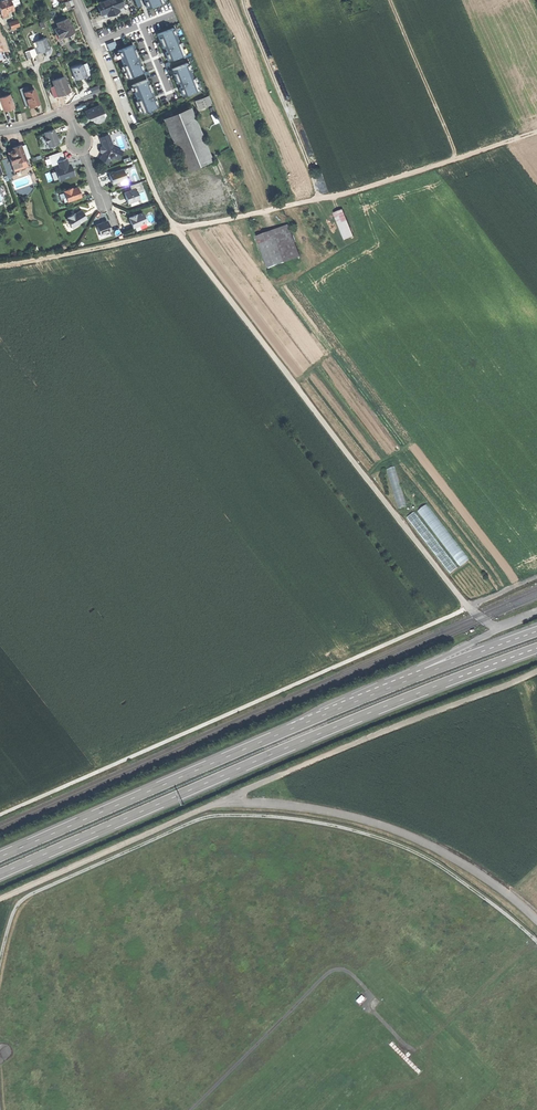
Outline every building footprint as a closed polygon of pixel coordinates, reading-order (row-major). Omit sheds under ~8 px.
[(1,14),(9,12),(13,10),(10,0),(2,0),(0,1),(0,12),(1,14)] [(101,15),(106,13),(107,16),(124,9),(120,0),(104,0),(96,3),(101,15)] [(57,23),(56,23),(58,28),(61,33),(62,37),(63,37),(73,33),(72,31),(71,28),(70,24),(67,19),(65,20),(57,23)] [(9,23),(11,28),(19,25),(17,20),(9,23)] [(157,34),(168,61),(184,54),(173,27),(157,34)] [(38,33),(29,36),(32,42),(40,40),(38,33)] [(45,38),(33,43),(37,54),(43,52),(45,51),(45,50),(49,48),(45,38)] [(108,44),(110,50),(118,47),(115,41),(108,44)] [(117,50),(128,77),(144,70),(133,44),(117,50)] [(172,69),(183,95),(198,89),(187,62),(172,69)] [(83,64),(71,68),(74,77),(75,76),(76,80),(81,78),(86,76),(84,71),(85,70),(83,64)] [(63,94),(70,92),(64,77),(52,81),(54,86),(58,96),(63,94)] [(132,85),(143,112),(158,105),(147,79),(132,85)] [(20,89),(26,107),(32,105),(39,103),(34,89),(30,91),(28,86),(20,89)] [(0,98),(0,101),(3,110),(8,108),(13,106),(9,95),(0,98)] [(195,100),(199,109),(213,104),(210,95),(195,100)] [(92,109),(86,111),(88,115),(86,115),(87,119),(90,120),(92,119),(93,121),(96,123),(101,121),(102,118),(100,111),(102,110),(100,106),(92,109)] [(191,109),(163,120),(185,171),(212,160),(191,109)] [(49,131),(44,133),(46,138),(45,139),(46,142),(47,142),(49,147),(52,146),(53,147),(55,146),(56,144),(59,144),(54,129),(49,131)] [(100,159),(108,163),(111,157),(113,157),(119,159),(122,152),(115,148),(113,147),(108,135),(100,138),(103,146),(101,147),(101,153),(103,154),(100,159)] [(16,147),(12,148),(13,150),(11,151),(10,153),(10,155),(8,156),(13,169),(22,166),(21,161),(26,159),(21,145),(16,147)] [(56,170),(59,180),(74,175),(71,168),(69,168),(68,165),(66,159),(63,160),(63,158),(62,157),(63,157),(61,152),(48,156),(52,166),(58,164),(60,169),(56,170)] [(28,167),(26,159),(21,161),(22,166),(13,169),(14,172),(28,167)] [(111,179),(112,184),(126,179),(123,170),(109,174),(111,179)] [(64,192),(67,202),(81,197),(79,192),(78,187),(72,189),(70,190),(69,189),(64,190),(65,192),(64,192)] [(136,189),(124,193),(126,199),(128,203),(130,202),(138,200),(139,199),(136,189)] [(335,212),(345,239),(354,236),(344,209),(335,212)] [(67,220),(72,228),(87,219),(84,215),(82,211),(75,215),(73,216),(73,215),(68,218),(68,219),(67,220)] [(129,219),(133,228),(146,222),(142,213),(137,215),(135,216),(135,215),(132,216),(129,217),(130,218),(129,219)] [(96,225),(100,235),(111,231),(107,221),(102,223),(96,225)] [(269,268),(286,261),(276,238),(260,243),(269,268)] [(396,466),(388,468),(399,508),(407,506),(396,466)] [(469,560),(429,503),(419,510),(460,567),(469,560)] [(416,511),(409,517),(450,574),(458,568),(416,511)] [(366,1000),(363,996),(358,1002),(361,1005),(366,1000)]
